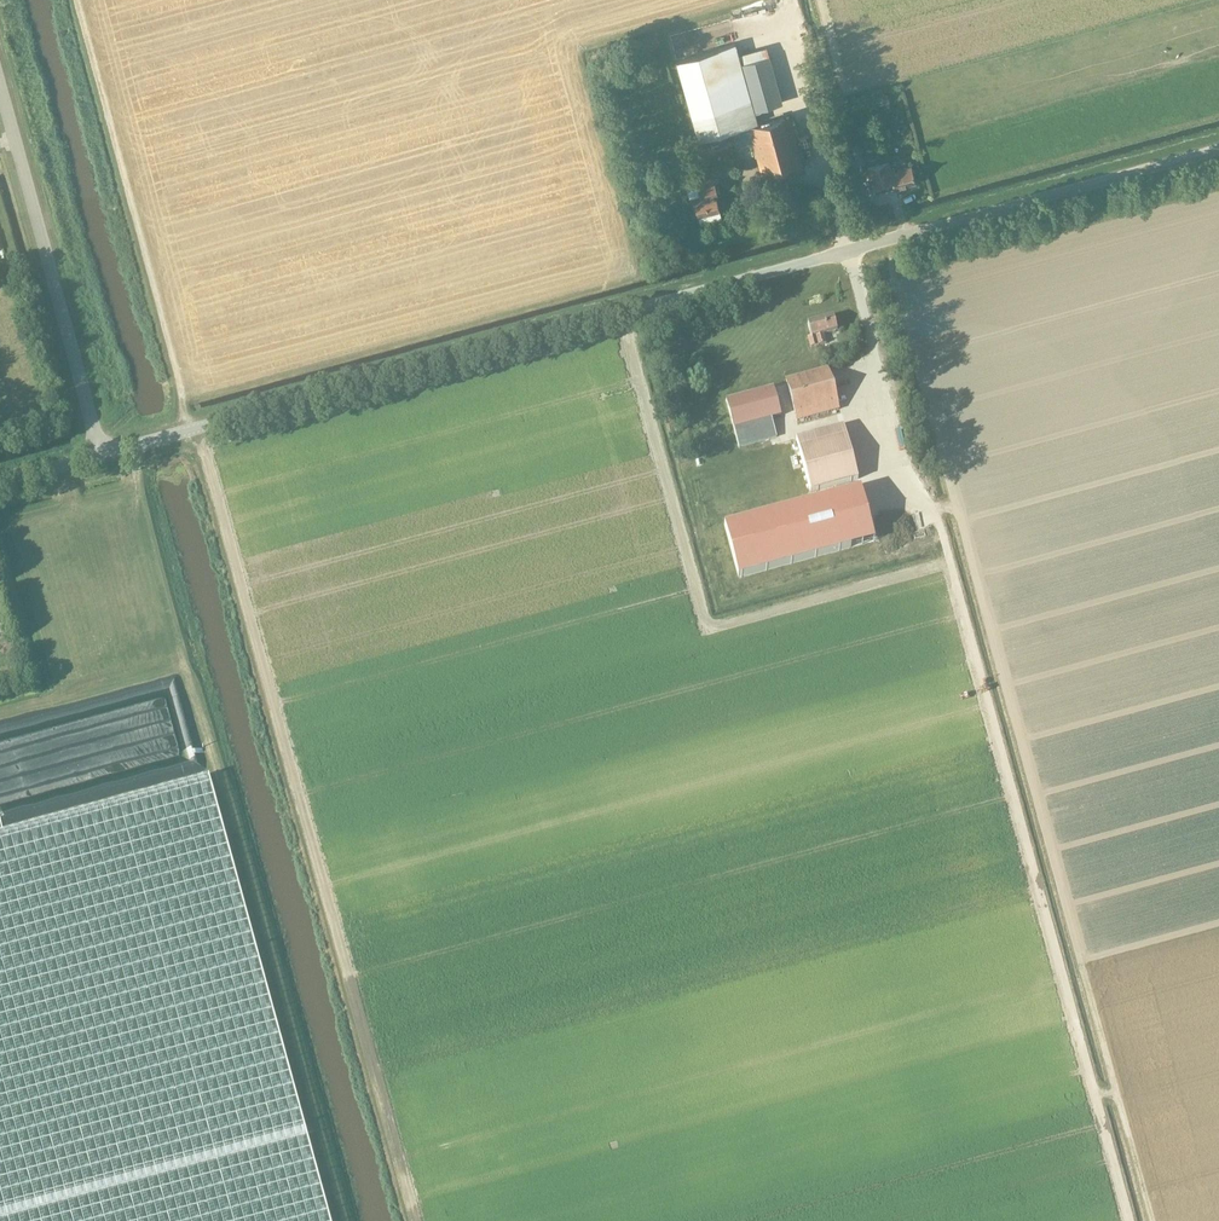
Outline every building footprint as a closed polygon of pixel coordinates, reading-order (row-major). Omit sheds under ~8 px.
[(699,139),(758,123),(754,111),(782,103),(769,56),(741,64),(735,44),(677,60),(699,139)] [(858,101),(862,109),(871,106),(868,97),(858,101)] [(789,116),(749,127),(761,173),(802,162),(789,116)] [(858,144),(851,146),(854,158),(861,156),(858,144)] [(895,187),(891,172),(890,172),(888,161),(868,166),(870,177),(875,193),(895,187)] [(891,172),(895,187),(916,182),(911,166),(891,172)] [(699,218),(720,212),(715,195),(717,194),(714,180),(697,184),(701,198),(694,199),(699,218)] [(826,344),(823,334),(837,331),(833,317),(807,324),(811,337),(807,338),(810,348),(826,344)] [(827,368),(785,380),(797,421),(838,409),(827,368)] [(760,391),(725,400),(738,449),(776,438),(771,419),(781,416),(773,387),(760,391)] [(843,426),(796,439),(810,492),(858,479),(843,426)] [(869,452),(874,473),(883,471),(878,449),(869,452)] [(851,548),(837,496),(727,526),(742,578),(851,548)] [(9,633),(0,598),(0,636),(9,633)] [(209,777),(0,834),(0,1220),(330,1220),(209,777)]
